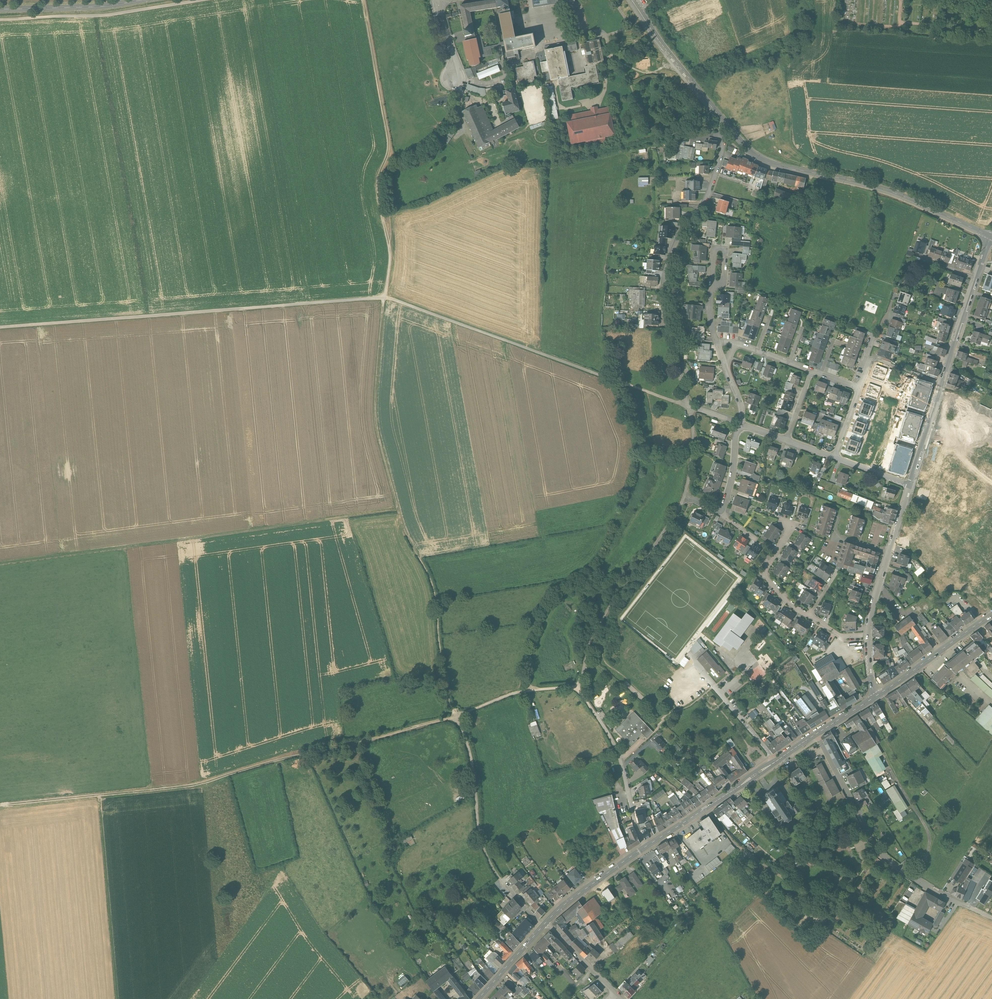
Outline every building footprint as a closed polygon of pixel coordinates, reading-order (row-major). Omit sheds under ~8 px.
[(467,41),(476,39),(475,37),(469,13),(501,7),(502,12),(509,10),(508,6),(507,0),(495,0),(460,6),(466,30),(471,29),(472,36),(466,37),(467,41)] [(504,41),(504,43),(505,46),(508,61),(520,59),(518,51),(535,47),(533,35),(515,38),(509,10),(502,12),(498,12),(504,41)] [(472,36),(471,29),(466,30),(463,31),(465,38),(466,37),(472,36)] [(479,39),(482,51),(491,49),(505,46),(504,43),(500,43),(498,45),(484,48),(481,36),(475,37),(476,39),(479,39)] [(482,51),(479,39),(476,39),(467,41),(463,42),(467,60),(469,60),(470,66),(472,66),(473,66),(474,65),(475,65),(476,65),(477,65),(478,64),(479,64),(478,58),(492,55),(491,49),(482,51)] [(588,66),(595,65),(604,63),(599,39),(580,43),(582,55),(585,54),(588,66)] [(562,47),(576,44),(576,40),(544,47),(545,51),(562,47)] [(558,80),(568,78),(568,77),(563,52),(570,50),(571,52),(578,50),(576,44),(562,47),(545,51),(547,61),(549,71),(551,81),(558,80)] [(496,66),(477,73),(476,71),(501,61),(499,58),(470,69),(464,70),(468,79),(468,78),(474,77),(478,77),(479,79),(498,72),(496,66)] [(524,67),(516,68),(519,85),(535,82),(534,77),(537,76),(533,61),(523,63),(524,67)] [(542,72),(549,71),(547,61),(540,63),(542,72)] [(568,78),(558,80),(562,100),(562,102),(564,101),(566,108),(574,106),(577,105),(586,104),(585,97),(573,100),(573,99),(570,88),(599,82),(595,65),(588,66),(585,67),(586,73),(568,77),(568,78)] [(482,97),(486,96),(485,90),(478,89),(467,84),(466,90),(482,97)] [(502,92),(501,86),(492,88),(493,94),(502,92)] [(503,104),(506,114),(520,111),(514,89),(506,91),(503,92),(503,94),(507,93),(509,102),(503,104)] [(476,105),(462,112),(479,148),(518,127),(515,120),(494,131),(482,106),(477,109),(476,105)] [(572,121),(567,122),(571,145),(586,142),(587,146),(607,142),(606,138),(615,136),(609,107),(598,109),(598,108),(591,109),(591,111),(570,115),(572,121)] [(709,141),(706,141),(705,143),(708,143),(708,148),(716,149),(717,142),(712,141),(712,138),(709,138),(709,141)] [(682,158),(693,160),(695,149),(679,146),(677,158),(682,160),(682,158)] [(758,167),(748,160),(745,157),(744,161),(737,158),(736,160),(730,158),(729,161),(726,167),(725,170),(727,171),(728,169),(731,171),(732,170),(737,172),(738,171),(743,173),(743,172),(748,174),(752,176),(753,173),(755,174),(758,167)] [(709,174),(709,166),(699,166),(699,174),(709,174)] [(767,170),(758,167),(755,174),(753,173),(752,176),(751,179),(752,179),(753,178),(755,179),(756,177),(761,179),(759,179),(758,182),(757,181),(757,183),(758,183),(757,187),(761,189),(764,179),(766,170),(767,170)] [(766,170),(764,179),(771,181),(773,172),(766,170)] [(785,174),(773,172),(771,181),(783,183),(785,174)] [(807,179),(785,174),(783,183),(804,188),(805,188),(807,179)] [(639,177),(639,186),(650,186),(650,177),(639,177)] [(685,181),(685,191),(695,191),(699,191),(699,181),(685,181)] [(777,184),(771,183),(768,194),(775,196),(776,188),(777,184)] [(761,189),(757,187),(755,193),(753,192),(752,196),(758,198),(761,189)] [(777,189),(776,188),(775,196),(774,196),(794,203),(796,197),(794,196),(777,190),(777,189)] [(803,191),(798,189),(797,193),(796,192),(794,196),(796,197),(797,197),(798,193),(802,194),(803,191)] [(682,191),(682,201),(695,201),(695,191),(685,191),(682,191)] [(728,203),(720,200),(716,212),(724,215),(728,203)] [(666,208),(666,218),(680,219),(680,208),(666,208)] [(706,237),(715,237),(716,227),(715,227),(716,222),(703,221),(702,226),(707,227),(706,237)] [(659,238),(660,238),(666,239),(671,239),(671,236),(673,236),(673,233),(674,234),(675,223),(672,223),(671,227),(663,226),(662,232),(660,232),(659,238)] [(741,239),(741,234),(744,235),(744,229),(744,227),(741,227),(741,228),(728,227),(727,237),(732,237),(734,238),(741,239)] [(741,239),(734,238),(732,237),(732,246),(749,247),(750,244),(748,243),(740,242),(741,239)] [(920,241),(917,240),(913,251),(917,253),(917,252),(922,254),(925,245),(926,244),(920,242),(920,241)] [(706,247),(703,246),(692,245),(691,250),(699,251),(698,257),(697,257),(697,260),(705,261),(706,247)] [(655,247),(654,255),(665,256),(666,247),(665,247),(658,247),(655,247)] [(928,257),(940,261),(943,252),(931,248),(930,251),(928,257)] [(940,261),(948,263),(951,255),(943,252),(940,261)] [(741,254),(733,254),(732,263),(733,263),(733,267),(741,268),(741,264),(740,264),(740,260),(746,260),(746,255),(747,255),(742,255),(741,255),(741,254)] [(956,266),(962,268),(965,259),(959,257),(956,266)] [(965,259),(962,268),(970,271),(973,262),(971,261),(965,259)] [(647,260),(647,270),(653,270),(659,271),(660,261),(647,260)] [(699,271),(699,266),(698,266),(692,266),(687,265),(687,270),(689,278),(691,278),(691,281),(690,281),(688,282),(689,286),(703,287),(703,282),(697,282),(698,272),(699,273),(699,271)] [(742,275),(731,274),(730,286),(735,286),(740,287),(740,286),(741,282),(738,282),(738,280),(742,280),(742,275)] [(951,274),(948,283),(960,287),(963,278),(951,274)] [(650,280),(649,282),(650,282),(650,287),(656,287),(656,286),(658,286),(658,278),(651,277),(651,280),(650,280)] [(955,304),(959,293),(948,289),(940,286),(938,292),(941,293),(942,292),(947,293),(944,300),(955,304)] [(635,297),(635,290),(629,290),(628,299),(630,299),(630,307),(634,307),(634,299),(637,299),(637,297),(635,297)] [(644,308),(645,307),(645,299),(643,299),(643,290),(637,290),(637,297),(637,299),(634,299),(634,307),(639,307),(639,308),(644,308)] [(909,298),(910,295),(900,292),(897,302),(906,306),(907,306),(908,303),(909,302),(910,300),(909,298)] [(718,305),(717,317),(720,317),(720,318),(723,318),(723,317),(728,318),(729,315),(728,314),(729,300),(733,301),(733,293),(725,293),(725,296),(717,295),(716,305),(718,305)] [(768,304),(769,300),(760,296),(755,310),(764,313),(767,304),(768,304)] [(977,306),(987,310),(990,300),(989,300),(981,297),(977,306)] [(903,315),(906,306),(897,302),(895,309),(894,312),(896,313),(903,315)] [(702,311),(702,307),(684,305),(684,310),(687,311),(687,312),(687,313),(688,314),(690,314),(689,319),(699,320),(700,311),(702,311)] [(940,314),(953,318),(954,313),(955,313),(956,311),(943,306),(940,314)] [(987,310),(977,306),(974,316),(984,319),(987,310)] [(796,325),(801,313),(791,309),(789,315),(791,315),(788,322),(796,325)] [(758,327),(764,313),(755,310),(750,320),(748,320),(747,323),(748,324),(758,327)] [(833,329),(835,323),(825,319),(819,334),(828,337),(831,328),(833,329)] [(641,325),(641,320),(639,320),(639,325),(638,328),(647,328),(647,325),(645,325),(641,325)] [(889,327),(900,331),(902,324),(897,322),(892,320),(889,327)] [(727,321),(721,321),(721,326),(717,326),(717,332),(738,333),(739,324),(727,323),(727,321)] [(937,331),(940,332),(948,334),(951,326),(944,324),(937,321),(935,327),(938,328),(937,331)] [(791,339),(796,325),(788,322),(786,322),(781,336),(791,339)] [(754,340),(758,327),(748,324),(743,336),(754,340)] [(704,337),(704,327),(698,326),(697,328),(692,328),(691,340),(704,341),(704,337)] [(898,335),(900,331),(889,327),(886,336),(891,338),(896,340),(898,335)] [(856,331),(853,338),(862,341),(863,338),(864,334),(856,331)] [(975,331),(971,342),(980,345),(981,342),(988,344),(991,337),(975,331)] [(945,343),(948,334),(940,332),(937,341),(945,343)] [(823,351),(828,337),(819,334),(818,333),(816,339),(818,339),(814,348),(823,351)] [(786,354),(791,339),(781,336),(776,350),(786,354)] [(847,347),(858,351),(862,341),(853,338),(850,337),(847,347)] [(889,344),(883,342),(880,349),(893,354),(896,346),(889,344)] [(710,362),(711,351),(709,351),(703,350),(704,347),(700,347),(691,346),(690,351),(699,352),(698,361),(710,362)] [(818,364),(823,351),(814,348),(812,347),(811,352),(812,352),(809,361),(818,364)] [(844,357),(855,361),(858,351),(847,347),(843,357),(844,357)] [(944,357),(946,351),(939,348),(934,347),(933,351),(937,352),(936,354),(944,357)] [(880,349),(878,355),(883,357),(888,359),(891,353),(880,349)] [(957,351),(955,358),(964,361),(965,361),(966,358),(967,354),(962,353),(963,351),(961,351),(961,352),(957,351)] [(754,360),(745,356),(741,365),(750,368),(754,360)] [(841,364),(852,368),(855,361),(844,357),(841,364)] [(935,369),(938,362),(932,360),(927,358),(928,359),(925,365),(924,365),(935,369)] [(774,368),(767,365),(765,371),(764,375),(764,374),(764,375),(771,378),(774,368)] [(886,369),(876,365),(875,369),(874,368),(873,371),(884,375),(886,369)] [(708,368),(699,368),(699,370),(696,370),(696,376),(699,377),(705,377),(705,381),(712,382),(713,380),(714,368),(709,367),(708,368)] [(928,374),(937,377),(940,370),(935,369),(931,367),(930,372),(929,372),(928,374)] [(884,375),(873,371),(872,374),(873,374),(871,378),(873,378),(880,381),(882,381),(884,375)] [(950,373),(947,381),(959,384),(960,381),(957,380),(958,376),(950,373)] [(798,386),(800,378),(793,375),(790,383),(798,386)] [(930,387),(931,385),(916,380),(915,385),(915,386),(914,390),(913,389),(911,397),(912,397),(911,401),(910,401),(908,406),(923,411),(924,408),(925,408),(927,400),(926,400),(927,395),(928,396),(931,388),(930,387)] [(947,381),(946,386),(954,389),(955,386),(956,387),(956,388),(958,388),(958,387),(959,384),(947,381)] [(826,386),(827,385),(817,382),(814,390),(824,393),(824,391),(826,386)] [(879,387),(869,383),(868,387),(867,386),(866,389),(877,393),(879,387)] [(834,400),(838,390),(832,388),(830,393),(828,398),(834,400)] [(877,393),(866,389),(865,392),(866,393),(865,396),(867,397),(873,399),(875,400),(877,393)] [(712,393),(707,393),(706,403),(712,404),(712,400),(722,401),(722,398),(722,396),(723,396),(723,395),(723,391),(713,390),(712,393)] [(791,403),(795,394),(789,392),(790,391),(788,390),(787,394),(786,394),(784,400),(785,401),(791,403)] [(840,402),(843,392),(838,390),(834,400),(840,402)] [(840,402),(846,404),(849,394),(843,392),(840,402)] [(751,404),(756,406),(758,401),(760,397),(751,394),(750,398),(749,398),(747,403),(751,405),(751,404)] [(791,403),(785,401),(783,406),(784,407),(782,411),(784,411),(784,410),(790,412),(793,403),(791,403)] [(864,402),(862,401),(861,405),(860,408),(872,412),(874,406),(871,405),(864,402)] [(872,412),(860,408),(859,411),(858,414),(860,415),(867,417),(870,418),(872,412)] [(813,423),(815,416),(805,412),(801,422),(812,426),(813,423)] [(920,420),(921,417),(906,413),(905,418),(904,422),(903,422),(901,429),(902,429),(901,434),(900,433),(898,439),(913,443),(914,440),(915,440),(917,432),(916,432),(917,428),(918,428),(921,420),(920,420)] [(783,429),(787,420),(781,418),(779,417),(778,421),(777,420),(775,426),(783,429)] [(823,432),(826,422),(821,420),(819,425),(817,431),(823,433),(823,432)] [(858,421),(856,420),(855,423),(854,423),(853,426),(865,430),(868,424),(865,423),(858,421)] [(828,434),(832,424),(826,422),(823,432),(828,434)] [(828,434),(828,435),(834,437),(838,426),(832,424),(828,434)] [(865,430),(853,426),(852,429),(851,432),(853,433),(860,436),(863,437),(865,430)] [(718,437),(724,439),(727,431),(716,427),(713,435),(718,437)] [(760,442),(748,437),(743,451),(748,453),(751,445),(758,447),(760,442)] [(851,439),(849,438),(848,441),(847,441),(846,444),(859,449),(861,442),(858,441),(851,439)] [(990,441),(980,447),(991,466),(991,443),(990,441)] [(712,455),(722,459),(727,447),(725,447),(717,444),(716,444),(716,445),(715,445),(715,446),(716,446),(712,455)] [(859,449),(846,444),(845,447),(846,447),(845,451),(856,455),(859,449)] [(910,453),(911,450),(896,445),(895,450),(896,451),(894,455),(894,454),(891,462),(892,462),(891,466),(890,466),(888,471),(903,476),(904,473),(905,473),(907,465),(906,465),(908,460),(909,461),(911,453),(910,453)] [(776,455),(778,449),(770,447),(768,453),(776,455)] [(786,465),(790,467),(791,463),(792,463),(793,461),(795,455),(795,454),(786,451),(783,459),(782,461),(786,463),(786,465)] [(756,465),(745,461),(744,466),(745,466),(743,472),(751,475),(754,467),(755,468),(756,465)] [(818,474),(819,472),(821,465),(814,462),(810,471),(818,474)] [(723,473),(725,467),(714,463),(713,467),(714,468),(713,472),(716,473),(714,479),(721,482),(724,474),(723,473)] [(963,468),(978,481),(982,476),(975,470),(974,471),(966,464),(963,468)] [(845,485),(848,475),(840,472),(837,482),(845,485)] [(718,490),(721,482),(714,479),(713,482),(707,480),(706,484),(708,484),(705,492),(715,496),(717,490),(718,490)] [(756,483),(741,479),(742,479),(738,491),(737,490),(737,491),(739,492),(749,495),(750,495),(753,488),(754,488),(756,483)] [(929,500),(933,488),(926,486),(925,488),(922,487),(918,497),(929,500)] [(881,495),(894,498),(896,491),(887,488),(886,493),(882,492),(881,495)] [(872,510),(875,511),(876,508),(878,504),(840,489),(837,496),(872,510)] [(736,497),(735,497),(734,502),(735,502),(732,510),(743,514),(746,506),(747,506),(749,501),(743,499),(736,497)] [(778,499),(770,497),(767,508),(775,511),(776,506),(778,499)] [(784,505),(783,505),(780,513),(790,516),(791,515),(793,508),(789,506),(788,504),(786,504),(785,504),(784,505)] [(837,510),(823,506),(815,533),(828,537),(830,530),(829,530),(830,528),(831,528),(835,517),(834,516),(834,515),(835,515),(837,510)] [(808,509),(800,507),(797,517),(805,520),(806,516),(809,509),(808,509)] [(885,515),(895,518),(897,511),(888,508),(886,513),(885,515)] [(689,522),(699,527),(702,522),(705,517),(705,516),(695,511),(689,522)] [(895,518),(885,515),(875,511),(873,515),(881,518),(884,517),(885,518),(883,522),(892,525),(895,518)] [(852,516),(846,534),(859,538),(861,530),(861,528),(862,528),(865,520),(852,516)] [(725,544),(727,545),(728,545),(731,538),(731,537),(728,536),(727,534),(729,532),(728,531),(726,530),(724,531),(720,529),(722,526),(722,525),(717,522),(714,528),(718,530),(717,531),(718,534),(716,540),(716,541),(719,542),(720,542),(720,541),(724,543),(725,544)] [(771,525),(767,531),(777,537),(781,531),(778,529),(773,526),(771,525)] [(767,531),(764,536),(767,539),(774,543),(777,537),(767,531)] [(799,536),(798,538),(808,545),(809,542),(810,540),(801,534),(799,537),(799,536)] [(741,551),(746,545),(748,541),(740,536),(735,544),(736,544),(734,546),(734,547),(734,548),(736,549),(737,548),(741,551)] [(909,547),(911,540),(900,537),(898,547),(915,551),(915,549),(909,547)] [(808,545),(798,538),(796,540),(797,541),(795,544),(804,550),(805,547),(806,547),(808,545)] [(844,542),(837,563),(849,566),(850,562),(853,553),(855,546),(844,542)] [(751,558),(754,560),(760,550),(753,545),(751,548),(746,554),(746,555),(749,556),(748,557),(750,559),(751,558)] [(867,562),(876,565),(880,553),(855,546),(853,553),(868,558),(867,562)] [(784,551),(795,558),(796,555),(797,552),(790,547),(788,547),(786,550),(786,549),(784,551)] [(795,558),(784,551),(783,553),(784,553),(782,556),(791,562),(792,560),(793,560),(795,558)] [(899,554),(896,563),(901,564),(900,565),(902,566),(903,566),(906,567),(909,557),(899,554)] [(863,573),(865,567),(850,562),(849,566),(848,570),(847,570),(861,575),(863,576),(864,573),(863,573)] [(876,565),(867,562),(865,567),(863,573),(864,573),(868,574),(869,572),(873,573),(876,565)] [(776,567),(786,574),(788,571),(789,568),(784,565),(780,563),(778,566),(778,565),(776,567)] [(820,565),(820,566),(819,568),(830,575),(833,570),(822,563),(821,563),(820,564),(820,565)] [(786,574),(776,567),(775,569),(776,570),(773,573),(783,579),(784,576),(785,576),(786,574)] [(815,574),(826,581),(830,575),(819,568),(817,571),(816,571),(815,571),(815,572),(815,573),(815,574)] [(899,577),(905,579),(909,582),(912,580),(906,573),(901,572),(899,577)] [(870,584),(873,576),(868,574),(864,573),(863,576),(861,575),(859,580),(861,582),(863,582),(869,584),(870,584)] [(891,586),(890,589),(892,590),(896,592),(895,595),(899,596),(900,593),(898,592),(899,589),(898,588),(899,583),(904,584),(905,579),(899,577),(893,575),(889,585),(891,586)] [(761,583),(762,582),(756,579),(754,583),(750,589),(755,592),(761,583)] [(817,591),(819,592),(820,589),(821,589),(822,586),(823,586),(812,579),(810,582),(810,583),(808,585),(811,587),(817,591)] [(754,593),(760,597),(762,594),(765,589),(767,587),(761,583),(755,592),(754,593)] [(852,590),(849,599),(857,602),(862,589),(854,586),(854,587),(852,590)] [(805,590),(801,595),(812,602),(815,597),(810,593),(805,590)] [(768,608),(774,598),(772,597),(769,595),(764,602),(763,604),(765,606),(768,608)] [(802,602),(809,607),(812,602),(801,595),(798,600),(802,602)] [(773,611),(779,602),(776,600),(776,599),(774,598),(768,608),(770,610),(771,609),(773,611)] [(989,610),(988,609),(991,606),(991,605),(988,599),(979,606),(976,602),(971,605),(981,617),(989,610)] [(829,611),(831,605),(823,603),(820,614),(827,617),(829,611)] [(965,625),(976,618),(971,611),(966,614),(964,613),(963,613),(957,605),(950,609),(956,616),(959,619),(960,618),(965,625)] [(782,622),(789,611),(783,607),(779,613),(776,618),(782,622)] [(790,621),(794,615),(789,611),(782,622),(787,625),(787,626),(790,621)] [(739,638),(753,619),(747,614),(741,622),(733,616),(714,641),(720,646),(722,643),(725,645),(724,647),(729,650),(732,646),(737,649),(743,641),(739,638)] [(920,622),(925,618),(921,614),(917,617),(920,622)] [(856,617),(847,615),(845,622),(846,627),(846,629),(855,629),(855,626),(855,623),(856,623),(857,621),(856,620),(856,617)] [(910,628),(915,624),(909,616),(900,623),(897,625),(894,627),(900,635),(903,634),(910,628)] [(965,625),(960,618),(959,619),(956,616),(951,620),(952,621),(949,623),(956,631),(961,627),(962,627),(965,625)] [(798,620),(794,627),(796,629),(796,630),(798,631),(805,621),(803,620),(799,618),(798,620)] [(928,623),(925,618),(920,622),(924,626),(928,623)] [(802,633),(804,634),(810,625),(807,623),(805,621),(798,631),(801,633),(802,633)] [(956,631),(949,623),(948,622),(946,624),(947,626),(945,628),(951,635),(956,631)] [(876,626),(873,626),(872,636),(876,636),(875,637),(879,638),(879,637),(883,637),(884,627),(881,627),(881,624),(876,623),(876,626)] [(920,642),(925,638),(916,625),(915,624),(910,628),(920,642)] [(921,645),(926,653),(933,648),(928,642),(929,641),(927,639),(928,639),(924,634),(928,631),(924,627),(922,628),(918,624),(916,625),(925,638),(920,642),(922,644),(921,645)] [(932,632),(940,643),(948,637),(940,629),(938,626),(932,632)] [(940,629),(948,637),(951,635),(945,628),(943,626),(940,629)] [(812,643),(820,648),(824,642),(828,636),(824,634),(825,633),(824,632),(822,631),(821,631),(820,631),(812,643)] [(977,632),(970,637),(975,643),(978,641),(982,638),(977,632)] [(702,648),(703,649),(706,647),(699,639),(697,641),(702,648)] [(690,649),(695,654),(698,651),(702,648),(697,641),(690,649)] [(973,660),(983,652),(981,650),(979,647),(978,646),(975,643),(974,641),(964,650),(973,660)] [(824,642),(820,648),(825,651),(829,645),(824,642)] [(884,644),(872,644),(873,657),(880,657),(884,657),(884,644)] [(913,663),(923,655),(917,648),(911,652),(905,644),(901,646),(903,649),(905,652),(913,663)] [(923,655),(926,653),(921,645),(917,648),(923,655)] [(980,669),(973,660),(964,650),(957,655),(955,654),(952,657),(953,659),(947,663),(945,665),(955,674),(957,672),(961,670),(962,669),(970,679),(975,674),(980,669)] [(710,673),(716,680),(725,673),(718,666),(709,656),(706,653),(706,652),(702,655),(698,659),(710,673)] [(910,665),(913,663),(905,652),(903,654),(906,657),(904,658),(905,659),(910,665)] [(815,669),(817,671),(834,661),(831,656),(814,666),(815,669)] [(834,661),(817,671),(822,679),(824,682),(829,679),(842,671),(846,669),(846,668),(840,658),(834,661)] [(910,665),(905,659),(902,662),(900,659),(898,661),(900,663),(894,667),(899,674),(910,665)] [(955,674),(945,665),(931,680),(941,690),(955,674)] [(891,679),(899,674),(894,667),(891,669),(890,668),(887,670),(891,679)] [(854,690),(859,687),(847,668),(846,668),(846,669),(842,671),(853,690),(853,691),(854,690)] [(817,671),(815,669),(812,671),(818,681),(822,679),(817,671)] [(883,685),(891,679),(887,670),(877,676),(878,677),(881,683),(883,685)] [(975,674),(970,679),(984,692),(988,687),(975,674)] [(988,687),(991,690),(991,683),(983,675),(979,678),(988,687)] [(914,678),(906,684),(911,693),(913,691),(920,687),(914,678)] [(829,679),(824,682),(826,685),(827,688),(836,701),(841,698),(829,679)] [(906,684),(897,690),(899,694),(901,697),(903,699),(906,697),(911,693),(906,684)] [(828,717),(841,710),(835,702),(836,701),(827,688),(824,691),(823,691),(829,700),(831,704),(828,706),(824,700),(823,701),(820,703),(825,711),(824,711),(828,717)] [(820,703),(823,701),(820,695),(819,696),(815,690),(812,691),(819,703),(820,703)] [(919,697),(917,699),(921,704),(925,700),(930,696),(925,691),(919,697)] [(894,692),(885,698),(892,710),(895,707),(896,707),(892,701),(896,698),(895,696),(896,696),(894,692)] [(911,693),(906,697),(911,702),(916,698),(911,693)] [(805,695),(792,704),(806,721),(806,722),(819,714),(815,708),(805,695)] [(845,701),(849,705),(857,701),(854,696),(851,698),(845,701)] [(841,710),(849,705),(845,701),(843,697),(841,698),(836,701),(835,702),(841,710)] [(922,706),(923,705),(921,704),(917,699),(916,698),(911,702),(910,703),(917,710),(919,708),(918,707),(920,705),(922,706)] [(876,703),(871,707),(877,716),(880,714),(882,713),(876,703)] [(770,719),(772,717),(764,706),(761,708),(770,719)] [(925,708),(924,706),(920,710),(923,714),(921,716),(923,717),(929,712),(925,708)] [(989,706),(976,721),(991,736),(991,708),(989,706)] [(871,707),(868,708),(872,715),(874,718),(877,716),(871,707)] [(868,708),(860,714),(864,719),(865,718),(870,716),(872,715),(868,708)] [(752,711),(748,715),(752,720),(756,716),(752,711)] [(811,728),(828,717),(824,711),(819,714),(806,722),(811,728)] [(634,712),(615,730),(631,747),(638,740),(636,739),(642,733),(647,738),(653,732),(634,712)] [(929,712),(923,717),(927,723),(933,717),(929,712)] [(892,733),(893,735),(895,734),(882,713),(880,714),(880,716),(884,724),(890,734),(892,733)] [(798,728),(803,725),(802,723),(801,723),(800,724),(794,715),(793,716),(794,717),(792,718),(793,719),(794,721),(798,728)] [(862,721),(857,715),(851,719),(854,723),(856,725),(857,725),(862,721)] [(779,736),(782,734),(781,733),(775,725),(770,719),(766,722),(776,735),(779,736)] [(802,734),(811,728),(806,722),(806,721),(802,723),(803,725),(798,728),(802,734)] [(867,729),(862,721),(857,725),(862,732),(867,729)] [(536,722),(528,725),(532,738),(540,735),(536,722)] [(781,733),(784,731),(782,728),(778,723),(778,724),(775,725),(781,733)] [(786,733),(790,730),(786,725),(782,728),(784,731),(786,733)] [(862,732),(852,738),(862,752),(876,744),(879,742),(870,728),(867,730),(867,729),(862,732)] [(791,741),(796,738),(791,731),(790,730),(786,733),(788,737),(791,741)] [(831,732),(830,731),(821,737),(831,756),(837,753),(834,749),(833,749),(829,742),(832,740),(835,745),(838,744),(834,737),(831,732)] [(650,740),(653,742),(658,737),(659,736),(657,734),(650,740)] [(781,748),(789,743),(785,738),(782,734),(779,736),(776,739),(774,735),(772,737),(774,740),(777,744),(778,744),(781,748)] [(858,747),(850,736),(840,743),(845,749),(848,754),(848,753),(849,753),(855,749),(858,747)] [(651,744),(659,752),(665,745),(658,737),(653,742),(651,744)] [(777,751),(781,748),(778,744),(777,744),(774,740),(772,742),(769,738),(767,740),(777,751)] [(773,754),(777,751),(767,740),(764,743),(773,754)] [(876,744),(862,752),(867,760),(876,775),(886,769),(878,756),(882,754),(876,744)] [(733,757),(736,754),(731,748),(728,751),(733,757)] [(848,753),(848,754),(845,749),(841,752),(842,753),(844,757),(845,760),(850,756),(848,753)] [(731,783),(737,778),(733,772),(728,776),(721,766),(729,760),(731,758),(732,760),(737,767),(742,764),(736,754),(733,757),(728,751),(713,763),(717,769),(718,769),(722,774),(723,775),(726,779),(728,778),(729,780),(731,783)] [(837,753),(831,756),(840,774),(851,768),(845,760),(841,762),(837,753)] [(636,759),(630,764),(636,771),(640,768),(642,770),(645,766),(641,762),(640,763),(636,759)] [(794,771),(799,768),(795,763),(791,766),(794,771)] [(830,780),(821,763),(816,766),(817,767),(812,770),(819,782),(818,783),(824,794),(829,791),(830,793),(831,794),(832,796),(840,792),(836,786),(836,785),(835,784),(835,783),(832,779),(830,780)] [(733,772),(737,778),(747,771),(742,764),(737,767),(739,769),(733,772)] [(799,768),(788,775),(795,786),(806,778),(799,768)] [(857,771),(846,777),(852,788),(859,784),(864,782),(863,781),(862,777),(860,778),(857,771)] [(711,782),(717,789),(729,780),(728,778),(726,779),(723,775),(716,780),(715,779),(710,772),(705,775),(707,777),(711,782)] [(706,782),(710,780),(707,777),(705,775),(703,773),(701,774),(700,774),(702,777),(706,782)] [(705,786),(702,788),(705,790),(710,786),(709,785),(706,782),(702,777),(696,782),(698,783),(700,781),(705,786)] [(885,788),(891,786),(888,778),(885,779),(886,780),(883,781),(885,788)] [(687,782),(684,786),(688,789),(689,790),(691,788),(693,785),(688,781),(686,780),(685,781),(687,782)] [(711,782),(710,780),(706,782),(709,785),(710,786),(705,790),(710,797),(719,791),(717,789),(711,782)] [(702,803),(710,797),(705,790),(702,788),(698,783),(695,785),(702,792),(699,794),(696,796),(702,803)] [(641,786),(641,788),(639,788),(641,796),(644,796),(651,794),(650,791),(649,784),(641,786)] [(763,797),(762,798),(763,798),(765,801),(765,802),(766,802),(768,804),(767,805),(768,805),(770,808),(769,808),(770,809),(770,808),(772,811),(771,811),(772,812),(771,812),(771,813),(772,812),(775,817),(774,817),(775,818),(776,817),(778,821),(779,821),(783,818),(784,821),(784,822),(785,821),(787,822),(788,823),(788,822),(790,820),(791,821),(792,820),(791,819),(791,817),(792,817),(792,816),(795,814),(800,811),(795,804),(791,806),(788,801),(787,801),(785,798),(786,798),(785,797),(785,798),(783,795),(783,794),(782,795),(781,792),(781,791),(780,791),(778,788),(779,788),(778,787),(777,787),(776,787),(777,788),(775,789),(775,788),(774,788),(773,789),(773,788),(771,789),(767,792),(765,793),(766,793),(765,794),(765,795),(764,797),(763,796),(763,797)] [(891,787),(885,791),(893,803),(899,800),(891,787)] [(691,788),(689,790),(696,796),(699,794),(691,788)] [(662,789),(651,797),(654,802),(665,793),(662,789)] [(861,789),(853,794),(857,801),(865,796),(863,793),(861,789)] [(696,808),(702,803),(696,796),(693,798),(686,792),(684,795),(690,799),(696,808)] [(599,813),(602,811),(615,808),(612,795),(593,800),(599,813)] [(676,808),(681,805),(678,801),(675,796),(670,800),(671,801),(676,808)] [(741,797),(734,803),(739,809),(739,808),(740,809),(742,811),(743,810),(742,809),(741,809),(747,803),(741,797)] [(687,814),(696,808),(690,799),(687,801),(685,802),(682,798),(678,801),(681,805),(687,814)] [(726,801),(733,810),(735,808),(732,804),(734,803),(730,798),(726,801)] [(867,804),(866,802),(867,801),(866,800),(859,804),(861,808),(864,806),(865,808),(866,807),(865,805),(867,804)] [(726,801),(718,807),(724,814),(729,810),(733,815),(735,813),(735,812),(733,810),(726,801)] [(687,814),(681,805),(676,808),(683,817),(687,814)] [(718,807),(713,811),(718,818),(721,816),(724,818),(722,820),(728,827),(728,826),(732,822),(733,823),(729,819),(724,814),(718,807)] [(615,808),(602,811),(603,813),(620,850),(627,846),(626,843),(624,845),(618,834),(621,833),(620,827),(619,827),(615,808)] [(667,827),(683,817),(676,808),(663,816),(666,822),(665,823),(667,827)] [(735,813),(740,818),(745,815),(744,814),(742,811),(740,809),(739,808),(739,809),(735,812),(735,813)] [(637,816),(639,824),(644,823),(643,815),(646,814),(644,809),(636,811),(637,816)] [(729,819),(731,817),(733,815),(729,810),(724,814),(729,819)] [(897,810),(892,813),(897,822),(902,818),(897,810)] [(748,811),(747,811),(744,814),(745,815),(749,820),(753,816),(750,813),(748,811)] [(733,815),(731,817),(735,822),(740,818),(735,813),(733,815)] [(667,827),(665,823),(666,822),(663,816),(662,814),(656,817),(653,819),(656,827),(659,831),(659,832),(667,827)] [(700,829),(687,839),(696,851),(709,842),(707,840),(710,838),(711,841),(721,835),(709,816),(699,822),(704,829),(701,831),(700,829)] [(650,837),(654,834),(659,831),(656,827),(652,829),(649,823),(645,824),(647,828),(648,831),(650,837)] [(631,840),(637,836),(633,828),(633,827),(627,829),(631,840)] [(648,831),(647,828),(642,831),(645,839),(650,837),(648,831)] [(629,841),(628,840),(626,841),(624,838),(621,833),(618,834),(624,845),(626,843),(627,846),(629,850),(640,843),(637,836),(631,840),(629,841)] [(402,839),(404,843),(413,838),(411,835),(402,839)] [(674,839),(668,842),(671,848),(672,850),(675,848),(679,846),(674,839)] [(667,841),(656,847),(657,849),(661,855),(661,854),(671,848),(668,842),(667,841)] [(732,844),(725,850),(729,854),(736,848),(732,844)] [(675,848),(672,850),(676,857),(679,862),(682,860),(675,848)] [(661,854),(661,855),(657,849),(653,851),(662,863),(665,860),(661,854)] [(679,862),(676,857),(668,862),(671,867),(676,864),(679,862)] [(718,857),(705,865),(709,870),(722,862),(718,857)] [(966,859),(963,863),(971,868),(974,865),(966,859)] [(963,863),(961,861),(951,877),(961,884),(971,868),(963,863)] [(660,873),(654,864),(647,869),(654,878),(660,873)] [(976,871),(970,880),(975,882),(979,883),(985,873),(979,868),(976,871)] [(578,882),(577,881),(579,880),(579,881),(582,878),(579,875),(575,869),(572,871),(573,873),(568,876),(574,884),(578,882)] [(966,880),(969,882),(970,880),(976,871),(973,869),(966,880)] [(511,884),(513,885),(521,879),(523,877),(519,872),(513,877),(509,880),(512,884),(511,884)] [(622,884),(620,885),(623,889),(625,888),(627,892),(632,889),(630,884),(633,882),(637,888),(638,887),(639,888),(642,886),(641,885),(642,884),(634,873),(629,876),(631,878),(627,881),(625,878),(620,881),(622,884)] [(511,886),(516,892),(518,891),(522,887),(519,883),(522,881),(521,879),(513,885),(511,886)] [(989,879),(983,889),(982,889),(975,898),(979,901),(984,905),(991,895),(991,893),(991,881),(989,879)] [(557,885),(564,894),(570,889),(563,880),(557,885)] [(962,889),(958,887),(955,896),(962,899),(967,886),(969,882),(966,880),(964,885),(962,889)] [(972,889),(975,882),(970,880),(969,882),(967,886),(972,889)] [(553,896),(556,900),(564,894),(557,885),(553,888),(553,889),(549,892),(551,894),(550,895),(552,898),(553,896)] [(525,889),(521,892),(523,895),(530,889),(532,888),(529,886),(525,889)] [(972,889),(967,886),(962,899),(967,901),(972,889)] [(607,888),(602,891),(602,892),(601,894),(603,897),(605,896),(609,902),(615,898),(610,892),(611,891),(609,888),(608,889),(607,888)] [(443,896),(448,898),(452,892),(447,889),(443,896)] [(522,896),(531,905),(535,901),(537,899),(543,893),(542,891),(539,893),(538,892),(535,895),(530,889),(523,895),(522,896)] [(933,896),(925,892),(916,908),(907,924),(931,937),(944,913),(940,911),(937,917),(933,915),(929,923),(921,918),(928,905),(933,896)] [(945,903),(933,896),(928,905),(940,911),(945,903)] [(562,916),(566,920),(577,911),(581,918),(579,919),(583,927),(586,925),(586,924),(592,920),(598,915),(603,911),(594,898),(589,901),(582,906),(579,901),(562,916)] [(510,918),(521,908),(513,899),(502,910),(510,918)] [(896,918),(907,924),(916,908),(905,902),(896,918)] [(534,914),(539,919),(545,912),(540,907),(534,914)] [(722,909),(716,913),(720,918),(725,914),(722,909)] [(503,925),(510,918),(502,910),(495,917),(496,918),(498,920),(501,922),(503,925)] [(593,922),(599,931),(602,929),(604,927),(598,919),(600,917),(598,915),(592,920),(593,922)] [(552,924),(562,935),(568,931),(565,927),(566,926),(563,923),(566,920),(562,916),(552,924)] [(530,923),(526,919),(521,924),(529,931),(533,926),(530,923)] [(504,925),(503,925),(501,922),(497,926),(504,933),(508,929),(504,925)] [(593,922),(580,930),(585,936),(590,933),(597,943),(604,938),(599,931),(593,922)] [(524,936),(529,931),(521,924),(516,929),(524,936)] [(581,939),(585,936),(580,930),(579,928),(578,929),(572,932),(570,933),(575,939),(576,938),(586,947),(588,945),(581,939)] [(519,942),(524,936),(516,929),(512,934),(513,935),(519,942)] [(570,944),(585,958),(587,956),(593,949),(590,945),(587,949),(586,947),(576,938),(575,939),(570,933),(572,932),(570,929),(568,931),(562,935),(570,944)] [(629,930),(614,944),(619,949),(634,935),(629,930)] [(550,932),(544,937),(550,943),(551,942),(556,938),(550,932)] [(519,942),(513,935),(506,942),(514,950),(520,943),(519,942)] [(499,945),(502,942),(498,938),(497,938),(496,937),(495,938),(496,939),(489,947),(494,951),(499,945)] [(544,937),(533,948),(535,951),(539,955),(542,952),(547,947),(546,946),(550,943),(544,937)] [(567,949),(556,938),(551,942),(559,950),(558,951),(553,956),(556,959),(562,954),(567,949)] [(502,942),(499,945),(505,952),(500,957),(504,961),(512,952),(502,941),(502,942)] [(618,950),(613,943),(609,946),(614,953),(618,950)] [(487,959),(493,953),(490,949),(484,956),(485,957),(484,958),(488,962),(485,964),(486,965),(487,966),(491,962),(487,959)] [(571,955),(567,949),(562,954),(566,959),(571,955)] [(587,956),(593,962),(600,955),(593,949),(587,956)] [(539,955),(535,951),(530,956),(536,962),(539,965),(544,960),(539,955)] [(497,965),(500,967),(504,962),(504,961),(500,957),(496,953),(494,952),(493,953),(487,959),(491,962),(495,967),(497,965)] [(556,959),(553,956),(550,952),(549,954),(551,955),(549,956),(550,957),(548,959),(542,952),(539,955),(544,960),(549,966),(556,959)] [(652,953),(647,959),(650,962),(655,956),(652,953)] [(452,961),(458,969),(463,965),(457,957),(452,961)] [(523,957),(516,964),(520,969),(523,966),(525,969),(529,965),(523,957)] [(487,966),(494,974),(497,971),(500,967),(497,965),(495,967),(491,962),(487,966)] [(539,965),(536,962),(533,964),(538,970),(541,967),(539,965)] [(516,964),(508,972),(518,981),(522,977),(517,973),(520,969),(516,964)] [(585,970),(580,964),(572,971),(578,977),(582,973),(585,970)] [(485,974),(490,979),(494,974),(487,966),(486,965),(483,967),(485,969),(483,971),(485,974)] [(529,965),(525,969),(530,974),(534,971),(529,965)] [(426,982),(431,988),(440,998),(447,998),(437,988),(449,979),(462,995),(466,994),(446,967),(426,982)] [(480,989),(488,982),(487,981),(482,976),(478,972),(475,969),(474,968),(469,973),(469,974),(480,989)] [(626,982),(619,988),(624,993),(634,983),(637,980),(640,976),(641,975),(637,972),(631,978),(632,979),(627,984),(626,982)] [(582,973),(578,977),(576,979),(578,981),(584,975),(582,973)] [(530,981),(524,974),(522,977),(518,981),(523,985),(524,986),(528,982),(529,983),(530,981)] [(634,983),(636,986),(643,979),(640,976),(637,980),(634,983)] [(636,986),(634,983),(624,993),(629,998),(635,991),(632,988),(634,988),(636,986)] [(467,993),(471,998),(480,989),(476,984),(467,993)] [(594,984),(589,988),(584,991),(584,992),(591,998),(594,998),(595,998),(595,997),(601,991),(594,984)] [(499,991),(506,998),(507,998),(508,998),(511,996),(511,995),(510,994),(512,992),(512,991),(505,985),(501,988),(502,989),(500,991),(499,991)] [(517,985),(512,991),(512,992),(514,993),(517,996),(520,993),(522,990),(520,988),(517,985)]
